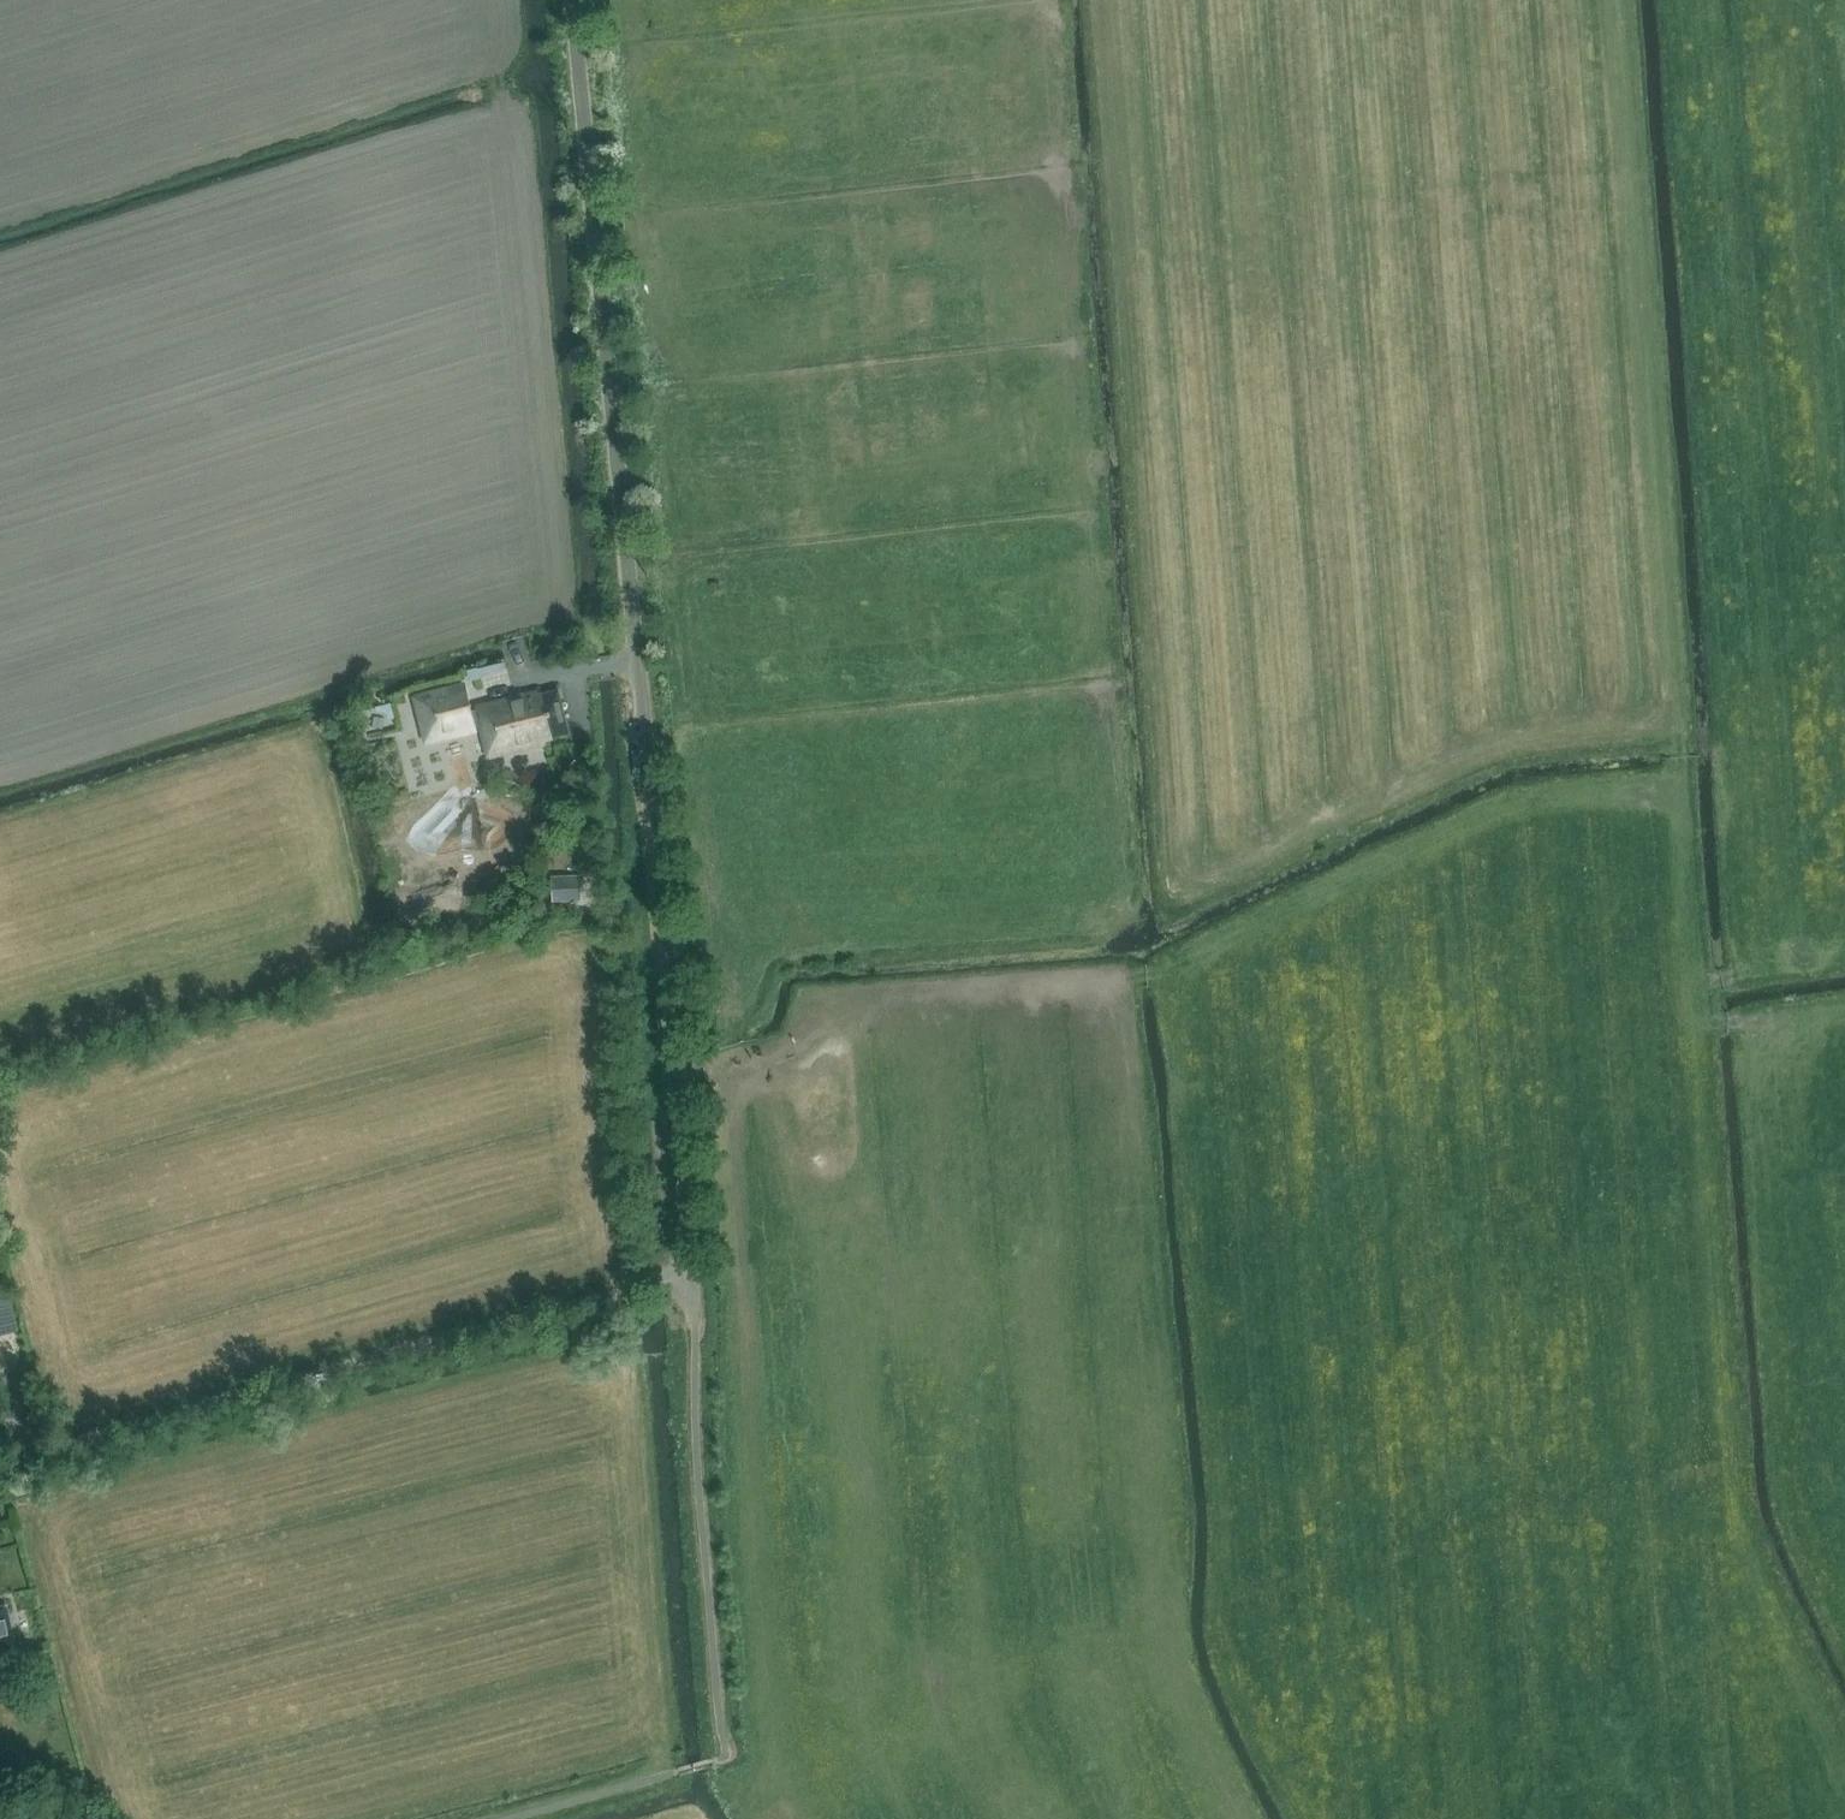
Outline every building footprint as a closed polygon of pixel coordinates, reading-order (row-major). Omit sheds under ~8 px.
[(466,686),(417,699),(428,738),(482,725),(489,756),(544,742),(543,738),(569,732),(559,690),(538,695),(537,692),(477,707),(478,709),(472,710),(466,686)] [(579,900),(579,876),(550,876),(550,900),(579,900)] [(13,1649),(3,1608),(0,1609),(0,1652),(13,1649)]
